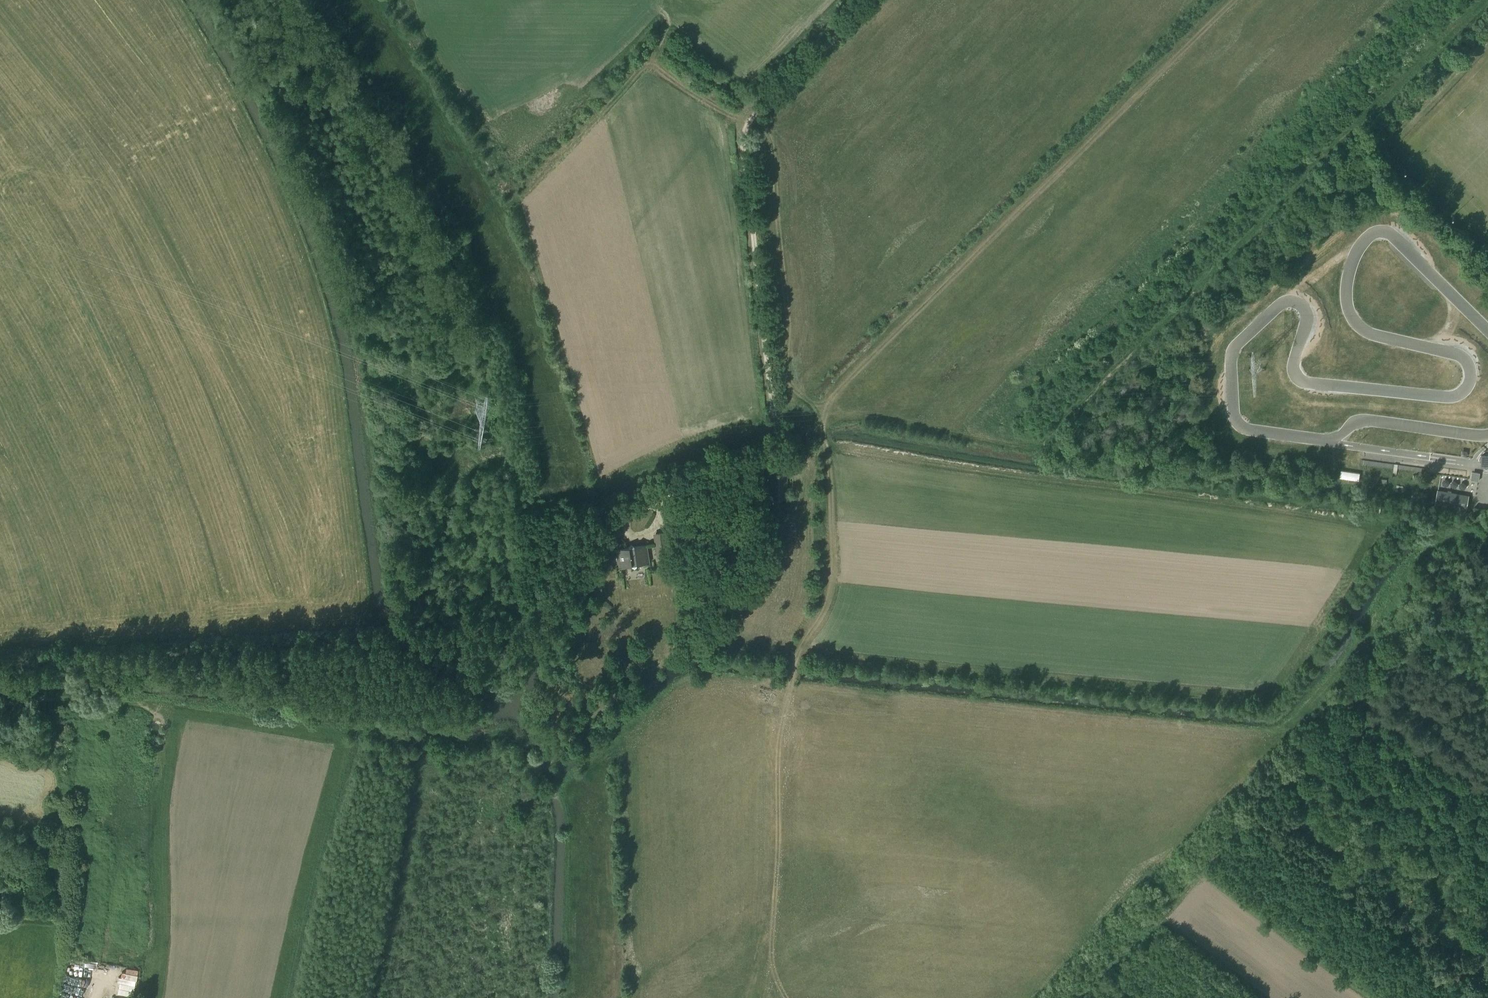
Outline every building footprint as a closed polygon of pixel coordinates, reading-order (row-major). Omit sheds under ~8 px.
[(1359,480),(1360,473),(1341,471),(1340,478),(1359,480)] [(1472,479),(1479,481),(1481,473),(1474,472),(1472,479)] [(1469,496),(1438,491),(1436,504),(1467,510),(1469,496)] [(634,568),(637,565),(647,563),(644,545),(618,549),(621,567),(631,566),(634,568)]
